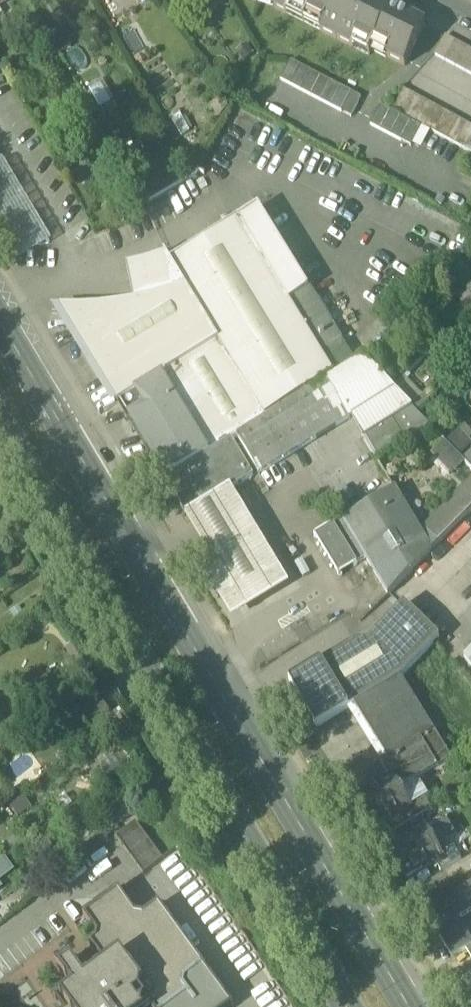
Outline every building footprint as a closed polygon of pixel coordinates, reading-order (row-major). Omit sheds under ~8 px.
[(406,67),(426,27),(385,6),(386,3),(380,0),(276,0),(273,6),(287,13),(290,7),(307,16),(304,22),(305,23),(308,17),(324,24),(321,31),(353,48),(356,41),(372,49),(369,55),(370,56),(376,45),(389,52),(387,57),(406,67)] [(61,28),(52,33),(63,53),(73,48),(61,28)] [(435,56),(445,61),(456,42),(446,36),(435,56)] [(445,61),(455,67),(466,47),(456,42),(445,61)] [(255,56),(248,45),(236,53),(244,64),(255,56)] [(465,72),(470,62),(470,50),(466,47),(455,67),(465,72)] [(281,80),(291,85),(301,66),(291,60),(281,80)] [(291,85),(301,90),(311,71),(301,66),(291,85)] [(301,90),(311,96),(321,76),(311,71),(301,90)] [(311,96),(321,101),(331,82),(321,76),(311,96)] [(321,101),(331,106),(341,87),(331,82),(321,101)] [(112,102),(102,84),(90,91),(100,109),(112,102)] [(331,106),(341,112),(352,92),(341,87),(331,106)] [(393,111),(404,116),(415,95),(404,90),(393,111)] [(341,112),(351,117),(362,98),(352,92),(341,112)] [(404,116),(414,122),(425,101),(415,95),(404,116)] [(218,119),(232,112),(226,100),(211,107),(218,119)] [(414,122),(424,128),(436,107),(425,101),(414,122)] [(371,125),(381,131),(391,111),(381,106),(371,125)] [(424,128),(435,133),(446,113),(436,107),(424,128)] [(381,131),(391,136),(401,117),(391,111),(381,131)] [(435,133),(445,139),(457,118),(446,113),(435,133)] [(191,133),(181,115),(172,120),(182,138),(191,133)] [(391,136),(401,142),(411,122),(401,117),(391,136)] [(445,139),(456,145),(467,124),(457,118),(445,139)] [(401,142),(411,147),(412,145),(421,128),(411,122),(401,142)] [(466,151),(470,145),(470,143),(470,126),(467,124),(456,145),(466,151)] [(421,128),(412,145),(421,150),(431,132),(421,128)] [(17,263),(53,242),(4,161),(0,163),(0,235),(17,263)] [(239,221),(290,303),(310,291),(259,208),(239,221)] [(334,375),(321,354),(290,303),(239,221),(239,220),(171,262),(265,417),(334,375)] [(266,418),(265,417),(171,262),(165,254),(166,256),(144,263),(127,267),(135,303),(117,306),(100,308),(82,309),(61,309),(118,403),(163,375),(210,452),(266,418)] [(465,262),(452,276),(470,295),(470,268),(465,262)] [(310,290),(310,291),(290,303),(321,354),(341,342),(310,290)] [(364,360),(328,381),(352,420),(398,393),(364,360)] [(160,471),(166,480),(210,453),(209,452),(210,452),(163,375),(118,403),(160,471)] [(260,476),(352,420),(328,381),(302,397),(247,431),(237,437),(260,476)] [(398,393),(411,407),(423,396),(410,382),(398,393)] [(352,420),(363,440),(395,421),(414,410),(398,393),(352,420)] [(414,410),(395,421),(407,442),(431,428),(414,410)] [(376,460),(407,442),(395,421),(363,440),(376,460)] [(463,460),(470,453),(470,441),(460,429),(446,443),(463,460)] [(166,480),(187,517),(226,493),(227,494),(254,478),(231,440),(210,453),(166,480)] [(433,455),(451,473),(463,460),(446,442),(433,455)] [(432,550),(470,511),(470,483),(431,522),(435,527),(424,538),(432,550)] [(388,523),(415,568),(432,550),(424,538),(394,487),(376,497),(391,521),(388,523)] [(232,489),(185,515),(206,549),(194,556),(232,620),(289,586),(232,489)] [(366,558),(388,595),(415,568),(388,523),(391,521),(376,497),(342,518),(342,519),(352,536),(366,558)] [(342,519),(334,524),(315,536),(338,574),(357,563),(344,541),(352,536),(342,519)] [(344,541),(357,563),(366,558),(352,536),(344,541)] [(404,604),(368,641),(402,677),(440,638),(404,604)] [(401,678),(402,677),(368,641),(356,641),(322,662),(350,708),(356,705),(401,678)] [(317,728),(350,708),(322,662),(289,682),(291,684),(290,687),(298,700),(300,700),(317,728)] [(356,705),(388,759),(434,732),(433,731),(401,678),(356,705)] [(435,730),(433,731),(434,732),(388,759),(382,763),(391,778),(394,777),(400,788),(414,779),(451,757),(435,730)] [(357,799),(376,830),(389,822),(412,808),(411,806),(400,788),(394,777),(391,778),(357,799)] [(411,806),(425,798),(414,779),(400,788),(411,806)] [(22,793),(8,804),(19,818),(33,807),(22,793)] [(389,822),(395,832),(432,810),(425,798),(411,806),(412,808),(389,822)] [(96,812),(88,804),(79,811),(87,820),(96,812)] [(75,815),(83,824),(87,820),(79,811),(75,815)] [(117,837),(123,845),(142,831),(136,823),(117,837)] [(388,850),(406,879),(435,862),(443,857),(443,856),(426,828),(388,850)] [(123,845),(130,855),(149,841),(142,831),(123,845)] [(130,855),(137,865),(156,851),(149,841),(130,855)] [(435,862),(441,872),(461,859),(455,848),(443,856),(443,857),(435,862)] [(163,860),(156,851),(137,865),(144,874),(163,860)] [(10,872),(2,861),(0,862),(0,880),(10,872)] [(445,900),(440,892),(420,904),(452,958),(467,950),(470,947),(470,940),(459,920),(470,913),(470,885),(445,900)] [(190,996),(185,989),(186,982),(205,968),(159,905),(143,917),(138,916),(120,891),(84,917),(97,936),(96,941),(89,946),(101,962),(100,967),(83,980),(69,960),(57,969),(71,989),(55,1000),(60,1006),(175,1006),(190,996)] [(175,1006),(234,1006),(205,968),(186,982),(185,989),(190,996),(175,1006)]
